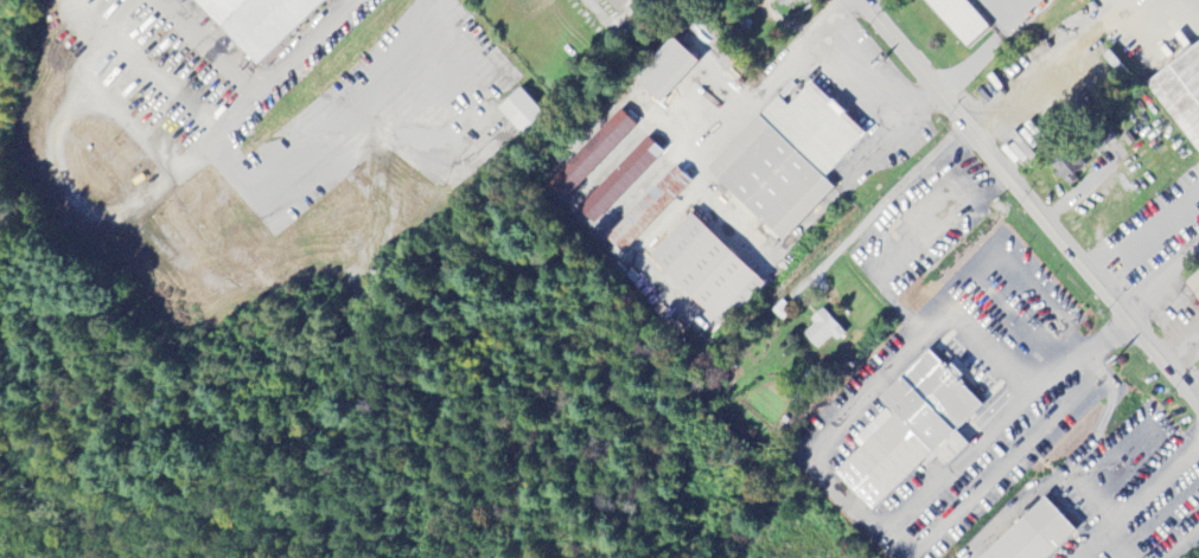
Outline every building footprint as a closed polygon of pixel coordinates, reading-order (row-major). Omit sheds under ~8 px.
[(250,64),(318,0),(190,0),(250,64)] [(630,0),(603,0),(614,13),(630,0)] [(989,30),(962,0),(921,0),(966,51),(989,30)] [(695,64),(670,41),(632,81),(657,105),(695,64)] [(1146,82),(1198,157),(1198,44),(1146,82)] [(543,114),(520,89),(496,110),(519,135),(543,114)] [(866,135),(829,102),(824,107),(804,89),(787,107),(775,97),(704,174),(781,244),(832,188),(824,181),(866,135)] [(634,127),(618,111),(547,186),(564,201),(634,127)] [(1114,140),(1104,126),(1085,141),(1094,152),(1085,159),(1079,150),(1068,158),(1064,152),(1049,164),(1064,183),(1087,164),(1086,162),(1114,140)] [(661,154),(644,138),(575,211),(592,227),(661,154)] [(690,184),(673,168),(604,240),(621,256),(690,184)] [(762,285),(688,216),(647,260),(720,329),(762,285)] [(1183,284),(1198,304),(1198,272),(1183,284)] [(816,352),(842,334),(824,309),(809,321),(814,327),(803,335),(816,352)] [(982,406),(927,351),(877,401),(885,410),(853,442),(860,449),(833,476),(872,515),(931,456),(944,469),(968,446),(955,433),(982,406)] [(1076,532),(1044,498),(980,557),(1048,557),(1076,532)]
